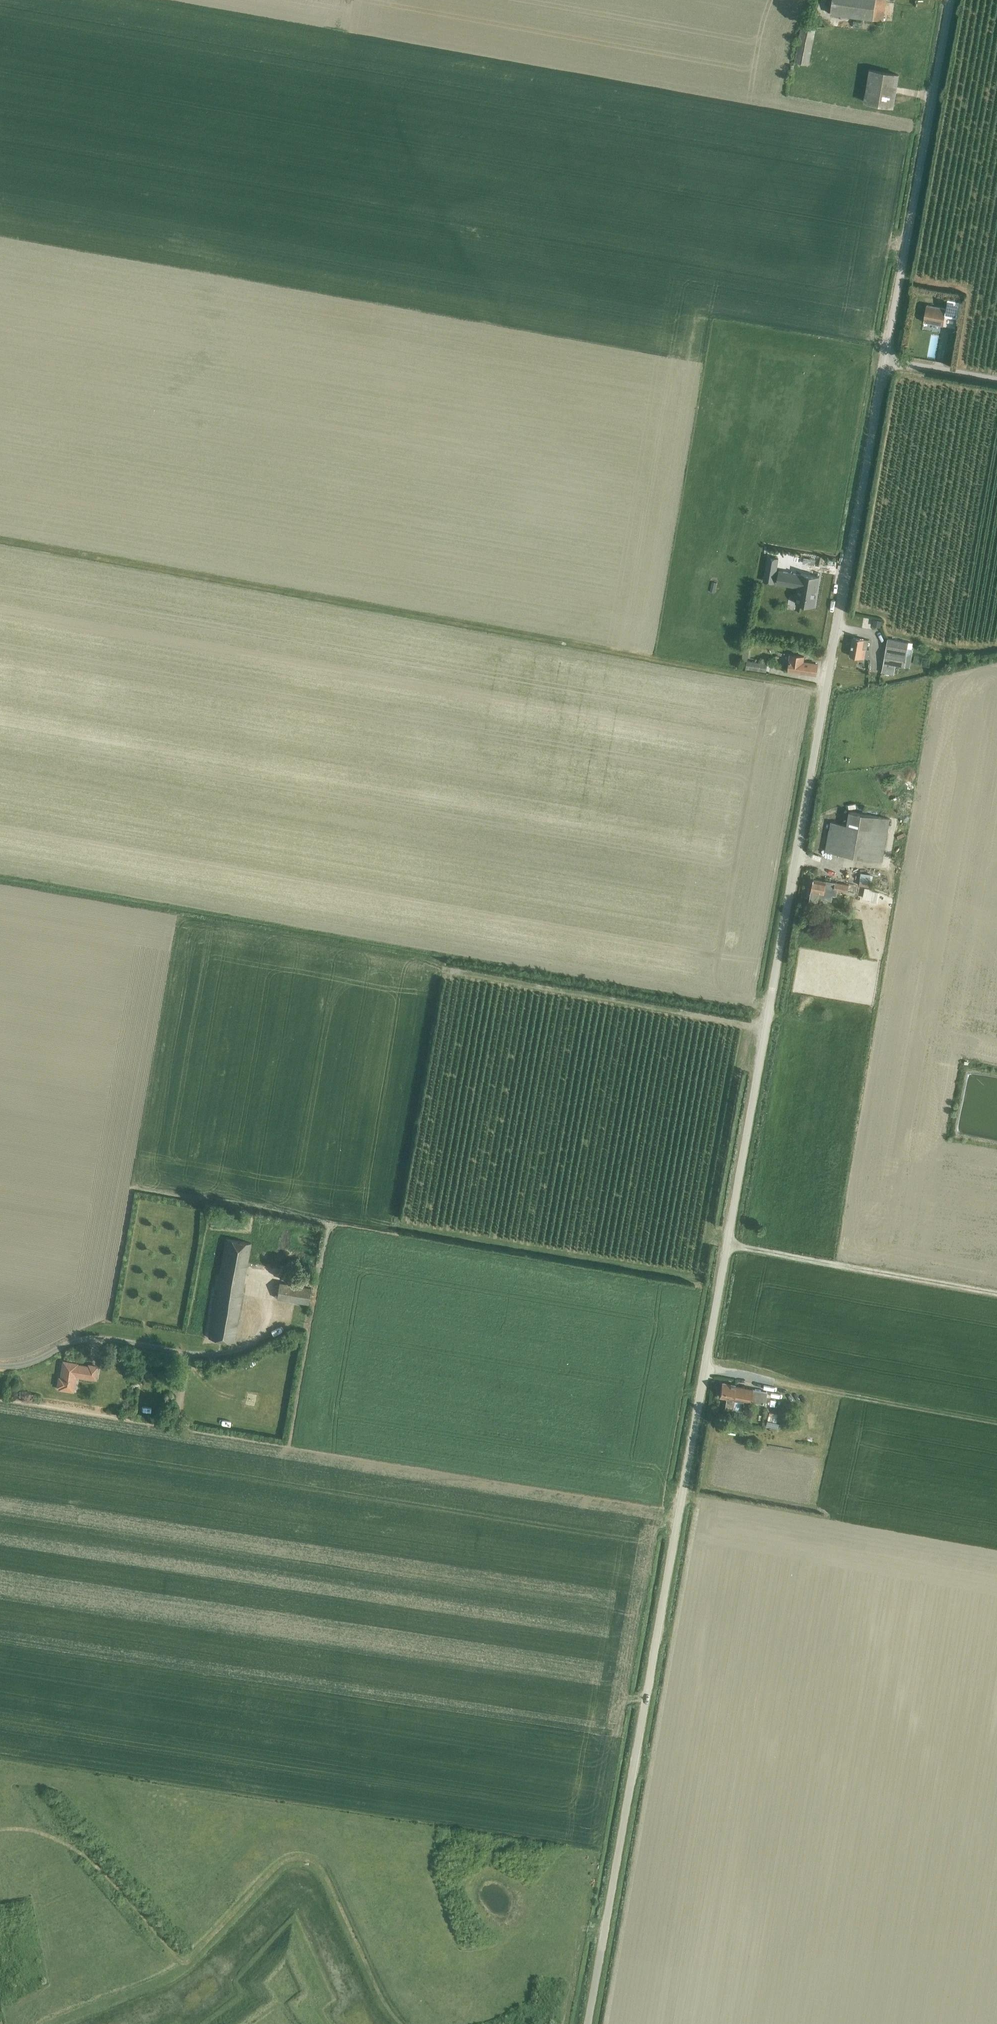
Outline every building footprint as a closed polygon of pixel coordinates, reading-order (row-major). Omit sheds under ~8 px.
[(886,0),(832,0),(830,13),(883,20),(886,0)] [(808,64),(815,27),(801,25),(794,61),(808,64)] [(868,105),(898,108),(902,76),(872,72),(868,105)] [(943,323),(944,314),(953,315),(954,305),(946,304),(945,308),(927,305),(923,326),(931,327),(932,323),(943,325),(943,323)] [(818,561),(803,558),(802,563),(817,566),(818,561)] [(761,560),(759,575),(773,577),(775,563),(761,560)] [(800,573),(779,570),(776,584),(798,587),(795,602),(814,606),(816,596),(814,596),(815,590),(817,590),(819,577),(800,573)] [(873,620),(872,626),(880,628),(882,621),(873,620)] [(868,639),(853,637),(850,655),(867,659),(869,649),(867,649),(868,639)] [(908,666),(912,643),(887,638),(881,672),(893,674),(895,664),(908,666)] [(791,654),(788,670),(816,674),(817,664),(802,662),(803,656),(791,654)] [(766,671),(767,663),(747,660),(746,668),(766,671)] [(882,861),(890,818),(849,811),(847,824),(830,821),(825,851),(882,861)] [(891,879),(859,873),(857,884),(889,890),(891,879)] [(819,892),(824,893),(825,890),(836,892),(837,889),(847,891),(849,884),(826,880),(826,881),(813,878),(809,899),(818,901),(819,892)] [(251,1243),(226,1238),(221,1261),(208,1338),(233,1342),(246,1265),(251,1243)] [(297,1264),(295,1277),(312,1279),(314,1266),(297,1264)] [(311,1288),(279,1282),(276,1298),(308,1303),(311,1288)] [(59,1378),(58,1386),(60,1386),(59,1388),(72,1390),(75,1375),(95,1378),(97,1366),(89,1364),(88,1366),(76,1364),(76,1363),(63,1361),(61,1378),(59,1378)] [(726,1414),(736,1415),(737,1413),(735,1412),(735,1409),(740,1410),(742,1400),(764,1404),(766,1391),(734,1385),(722,1382),(719,1396),(726,1397),(724,1407),(727,1408),(726,1414)]
